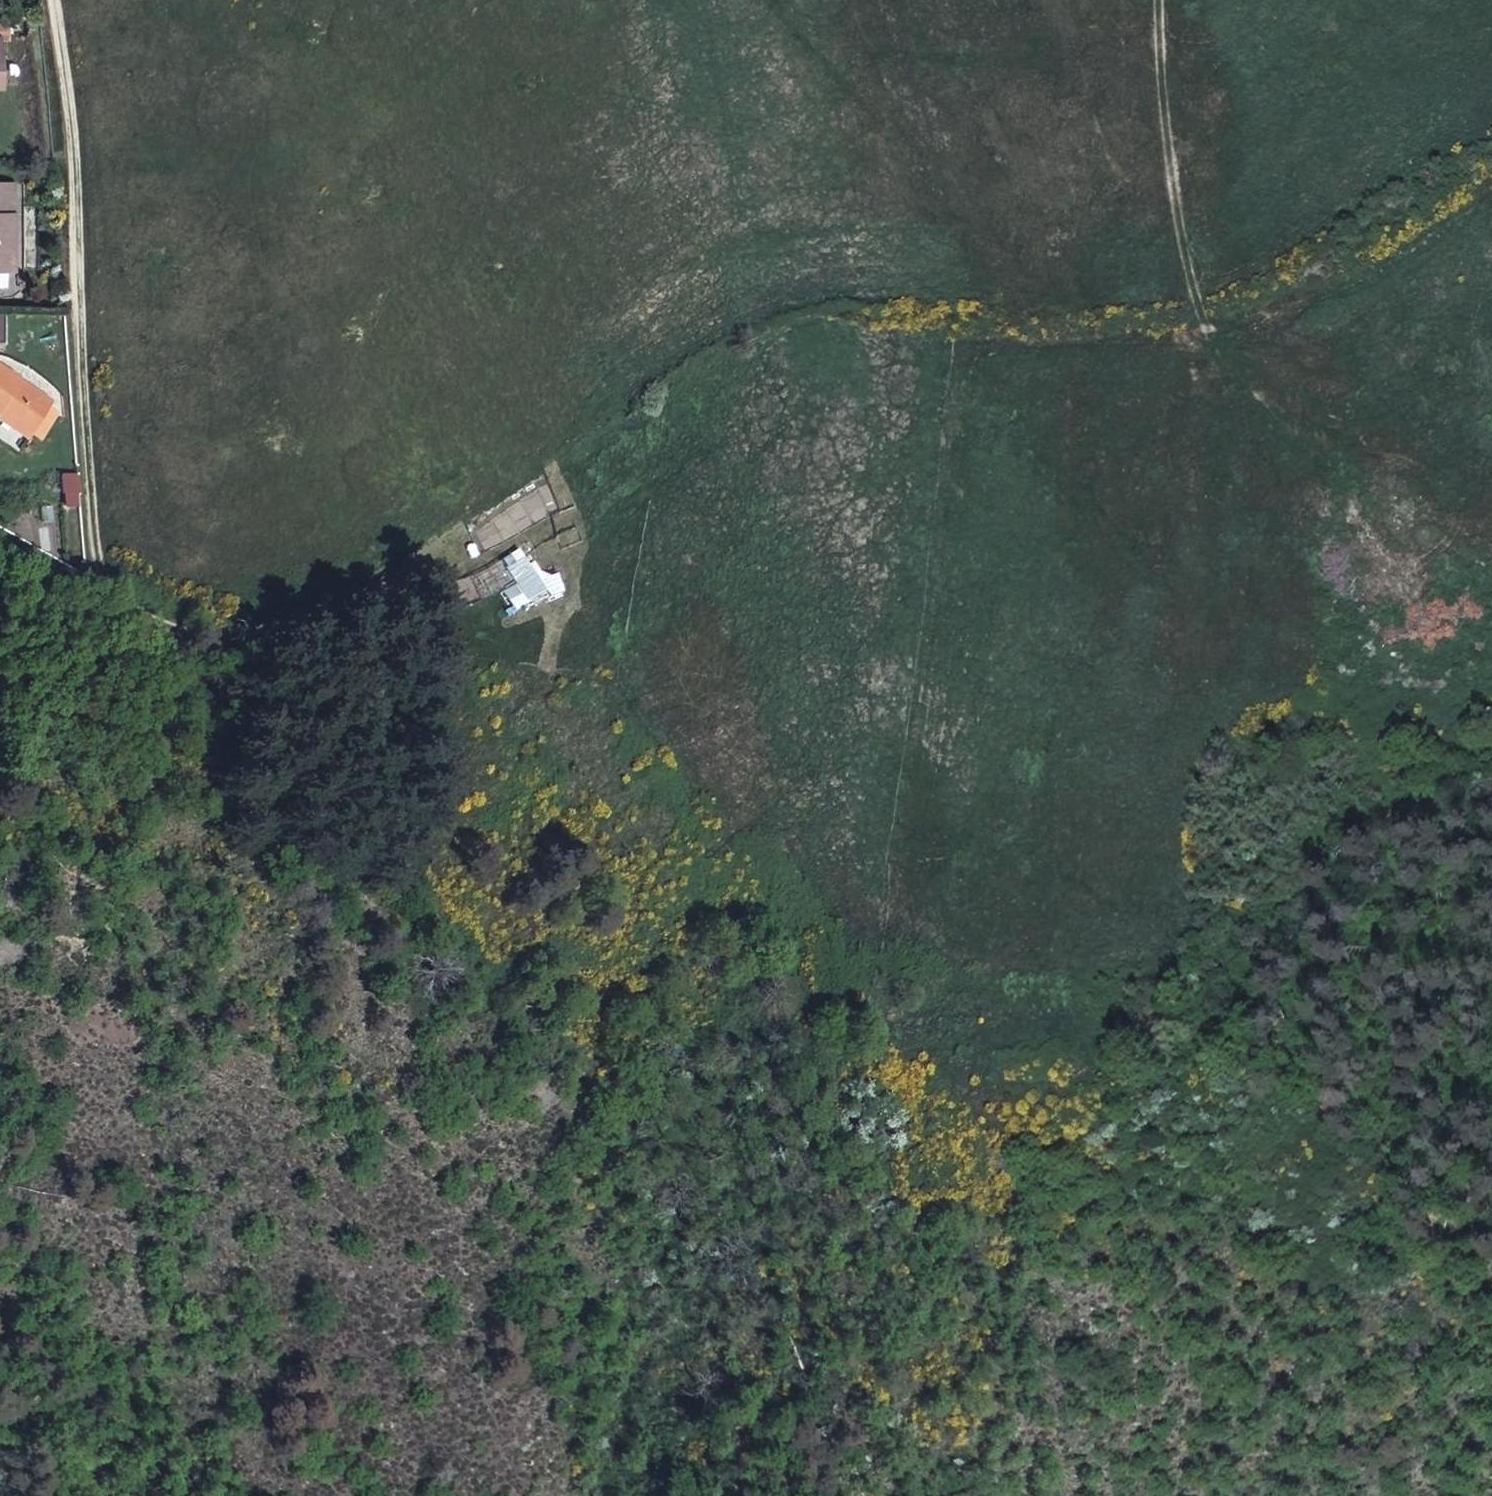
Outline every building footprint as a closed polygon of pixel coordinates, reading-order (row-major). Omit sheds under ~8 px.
[(0,181),(0,271),(14,271),(14,181),(0,181)] [(18,389),(21,384),(0,370),(0,378),(18,389)] [(0,378),(0,425),(25,440),(49,403),(21,384),(18,389),(0,378)]
